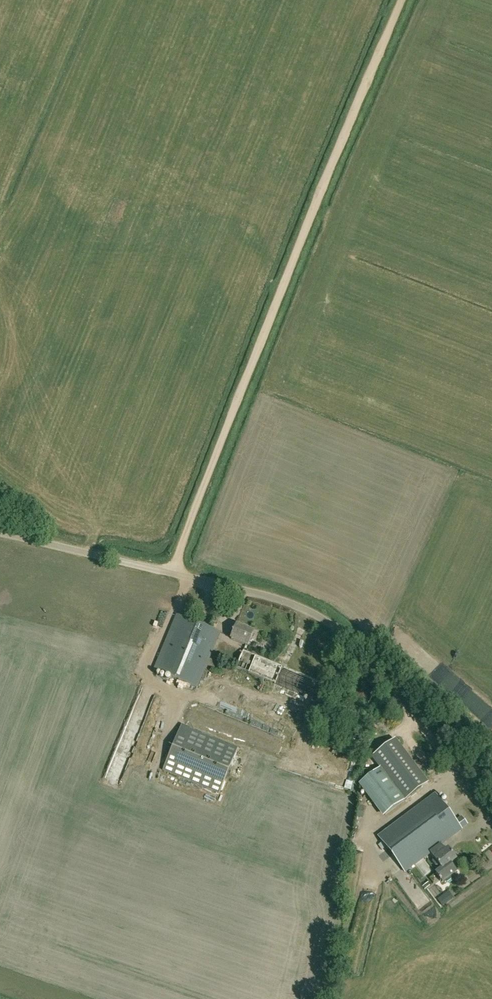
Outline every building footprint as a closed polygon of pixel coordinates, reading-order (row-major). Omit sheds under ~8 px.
[(197,688),(220,632),(178,615),(155,670),(197,688)] [(231,640),(248,647),(254,634),(237,626),(231,640)] [(407,647),(411,635),(399,631),(395,643),(407,647)] [(324,685),(244,651),(237,668),(236,670),(234,676),(232,680),(266,694),(271,682),(317,701),(324,685)] [(67,727),(72,720),(67,717),(62,723),(67,727)] [(238,748),(182,725),(163,770),(219,794),(238,748)] [(371,757),(381,770),(362,785),(386,817),(422,790),(394,753),(399,749),(393,741),(371,757)] [(405,873),(430,854),(440,846),(461,830),(437,798),(380,841),(405,873)] [(445,852),(443,849),(440,846),(430,854),(434,860),(433,861),(433,863),(436,867),(438,867),(439,866),(442,870),(443,871),(451,865),(456,860),(448,849),(445,852)] [(457,873),(451,865),(443,871),(442,870),(436,874),(440,880),(439,880),(441,882),(443,883),(444,882),(445,883),(447,884),(451,881),(452,879),(451,877),(457,873)] [(400,880),(410,891),(420,883),(409,871),(400,880)]
